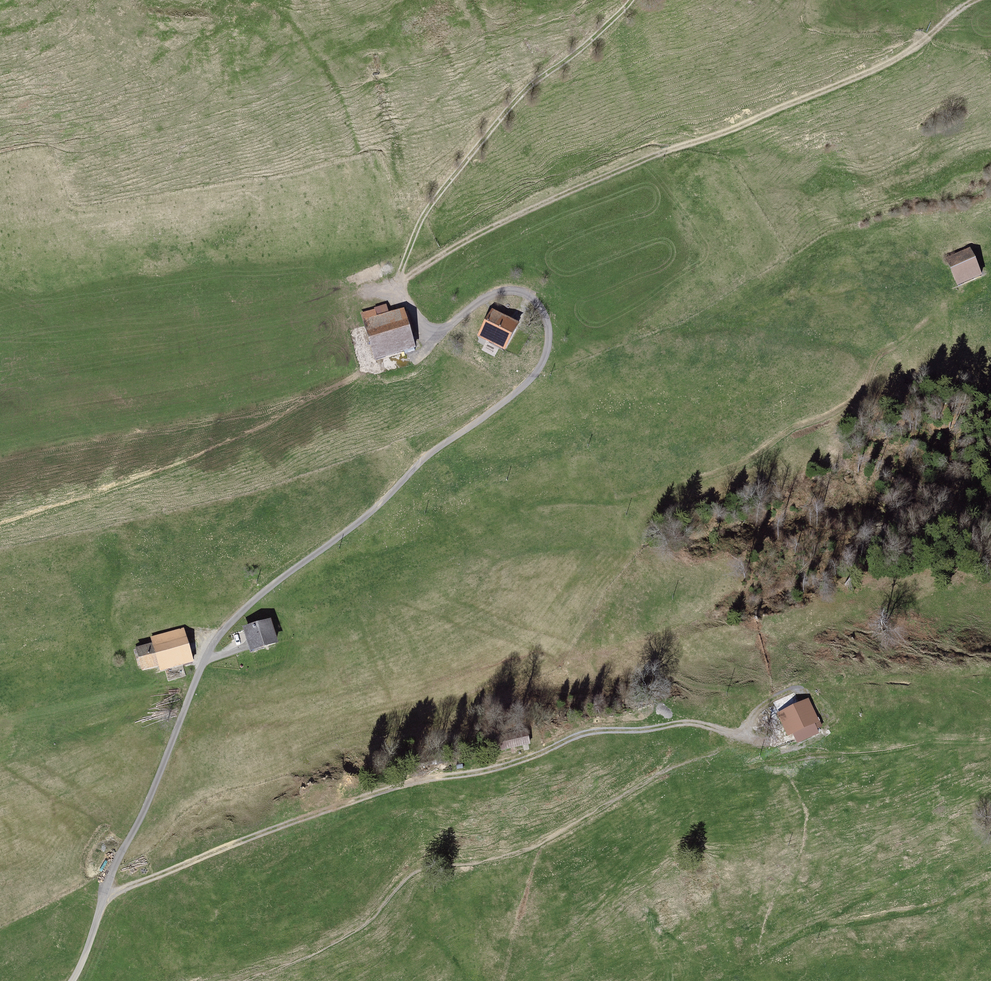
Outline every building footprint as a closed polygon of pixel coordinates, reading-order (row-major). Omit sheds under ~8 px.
[(970,254),(943,264),(954,292),(981,282),(970,254)] [(376,313),(358,318),(370,365),(412,354),(401,314),(378,320),(376,313)] [(517,331),(490,316),(475,341),(502,357),(517,331)] [(270,625),(245,632),(251,656),(276,649),(270,625)] [(153,646),(133,651),(139,675),(157,670),(159,677),(194,668),(184,630),(151,639),(153,646)] [(820,724),(809,702),(778,716),(789,739),(820,724)] [(497,727),(501,753),(531,747),(526,720),(497,727)]
